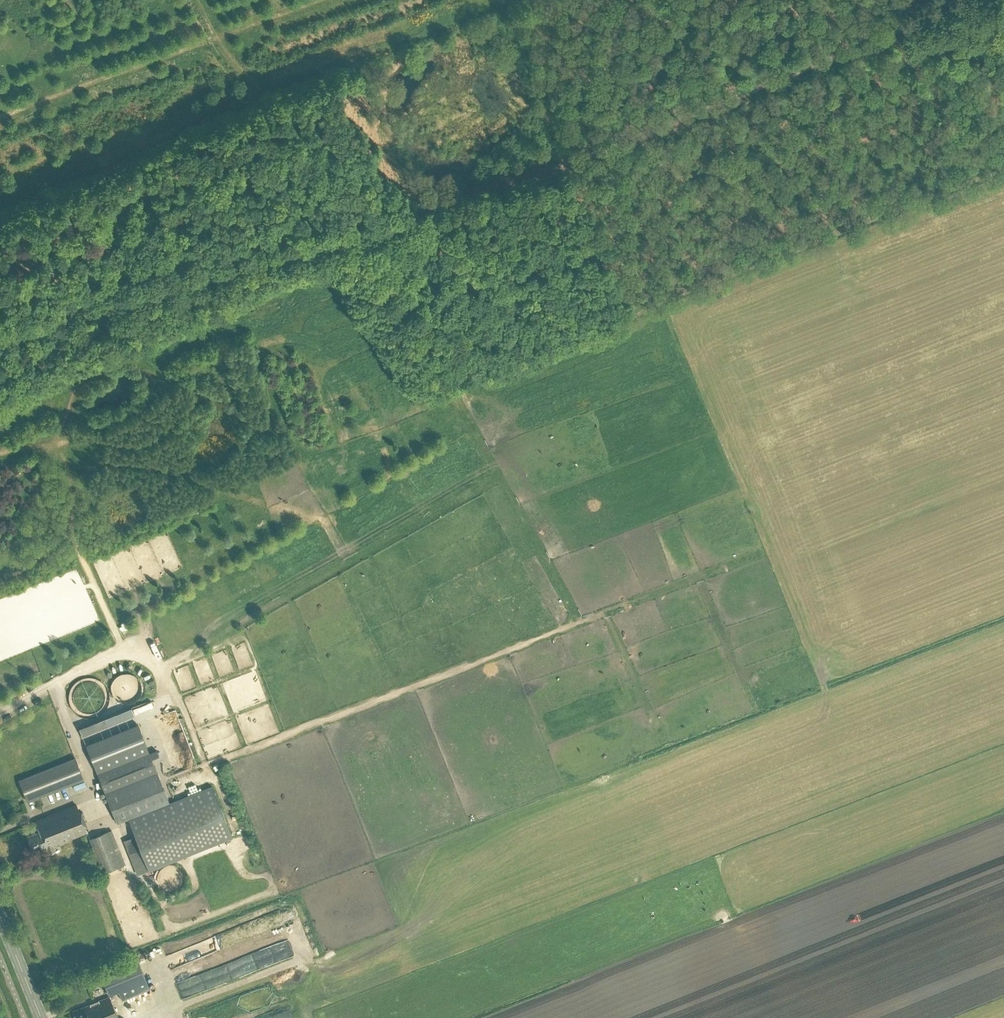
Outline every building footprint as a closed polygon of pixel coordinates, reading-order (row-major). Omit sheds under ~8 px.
[(226,654),(215,657),(218,671),(230,668),(226,654)] [(206,662),(195,666),(202,685),(213,681),(206,662)] [(134,714),(131,707),(79,727),(82,735),(134,714)] [(117,822),(128,818),(135,836),(125,840),(138,873),(232,836),(212,786),(169,803),(151,757),(158,754),(156,748),(149,751),(137,723),(85,744),(117,822)] [(19,778),(27,800),(84,778),(75,756),(19,778)] [(170,779),(180,777),(178,769),(168,772),(170,779)] [(76,804),(65,809),(36,821),(40,831),(27,836),(33,850),(45,845),(48,852),(54,849),(53,846),(87,832),(76,804)] [(111,829),(89,838),(102,873),(125,863),(111,829)] [(251,861),(255,869),(261,867),(258,858),(251,861)] [(205,944),(207,951),(258,934),(260,938),(268,935),(265,925),(258,928),(257,924),(244,928),(245,930),(205,944)] [(101,974),(109,994),(119,990),(123,999),(149,988),(137,959),(101,974)] [(213,971),(218,986),(252,976),(248,961),(213,971)] [(201,981),(203,990),(217,988),(215,978),(201,981)] [(171,1004),(196,995),(192,984),(167,994),(171,1004)] [(83,1007),(74,1011),(77,1017),(119,1017),(110,996),(86,1006),(86,1003),(89,1002),(86,992),(79,994),(83,1007)] [(151,995),(137,1001),(141,1010),(155,1005),(151,995)]
